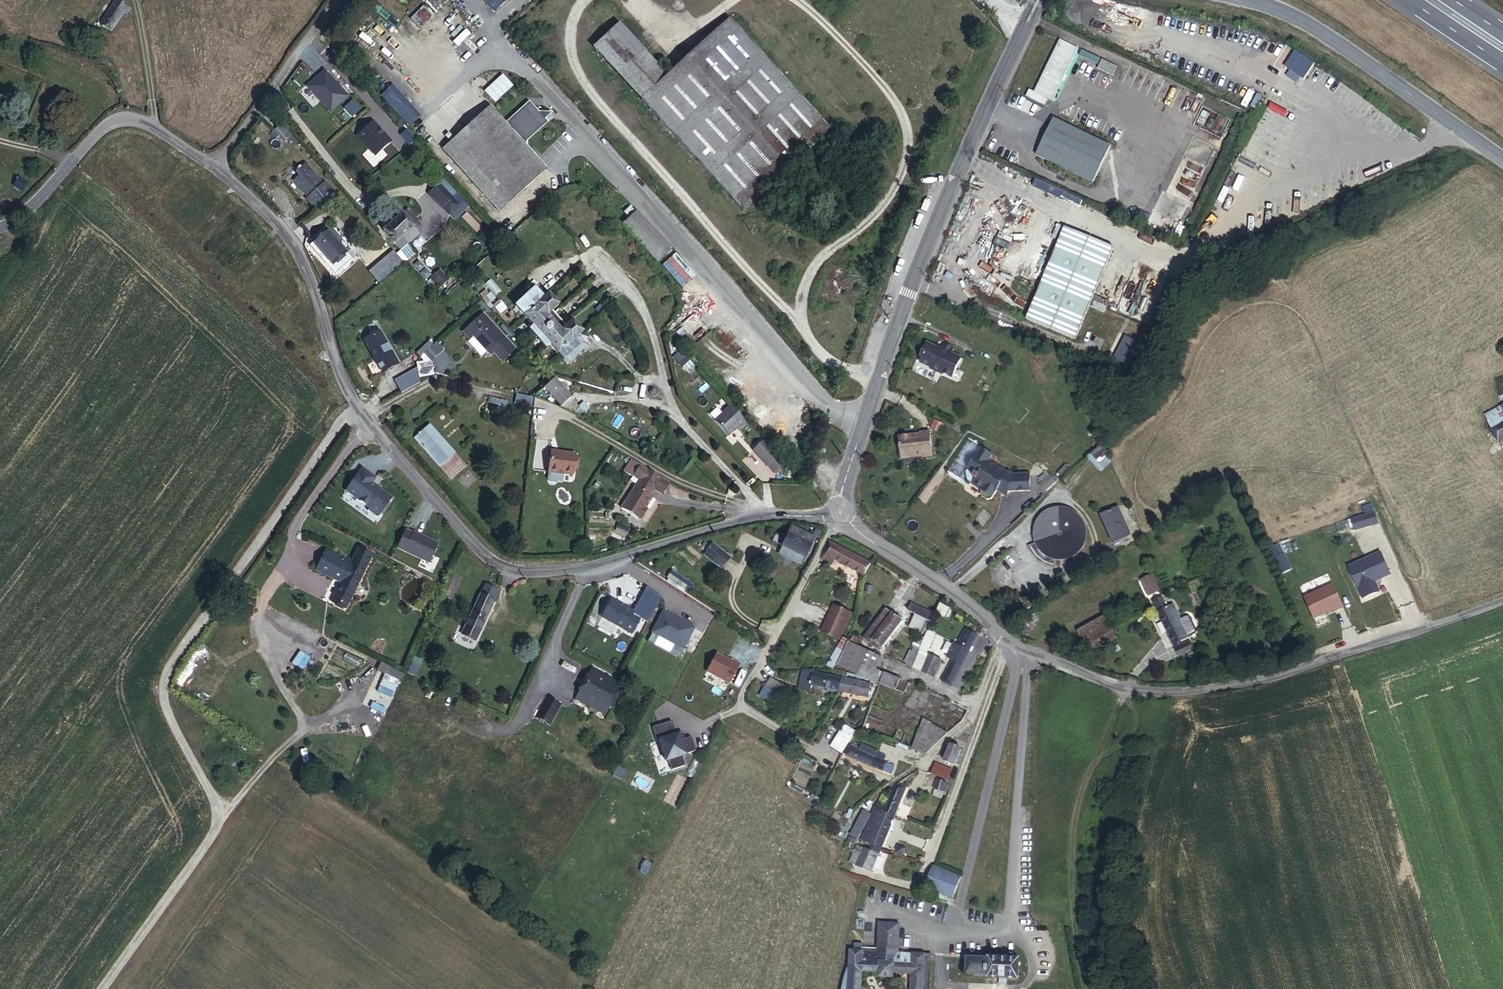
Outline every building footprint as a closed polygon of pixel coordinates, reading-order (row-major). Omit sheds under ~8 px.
[(112,31),(123,13),(127,15),(131,10),(117,0),(101,24),(112,31)] [(495,13),(509,0),(483,0),(495,13)] [(822,126),(727,21),(665,79),(639,103),(734,207),(822,126)] [(606,67),(631,43),(617,28),(591,51),(606,67)] [(1077,51),(1060,42),(1036,94),(1053,103),(1077,51)] [(665,79),(631,43),(606,67),(639,103),(665,79)] [(1082,50),(1080,56),(1098,62),(1100,56),(1082,50)] [(1112,75),(1116,66),(1101,59),(1097,68),(1112,75)] [(503,73),(484,90),(495,102),(514,85),(503,73)] [(323,74),(306,91),(330,116),(347,100),(323,74)] [(382,89),(374,79),(368,84),(376,94),(382,89)] [(416,114),(390,86),(379,95),(406,124),(416,114)] [(540,123),(541,111),(528,111),(528,104),(524,100),(500,122),(519,143),(540,123)] [(500,122),(485,106),(439,149),(496,211),(543,169),(519,143),(500,122)] [(1097,183),(1112,147),(1054,121),(1038,156),(1097,183)] [(285,133),(275,123),(265,133),(270,138),(273,136),(277,140),(285,133)] [(299,164),(296,160),(291,163),(295,168),(299,164)] [(312,180),(299,164),(295,168),(291,163),(286,168),(290,173),(285,177),(295,189),(298,186),(302,190),(297,194),(308,207),(327,191),(316,179),(312,180)] [(22,177),(13,189),(20,195),(29,183),(22,177)] [(297,194),(302,190),(298,186),(295,189),(293,190),(297,194)] [(436,187),(426,197),(446,218),(456,209),(436,187)] [(1030,315),(1070,221),(1019,200),(980,294),(1030,315)] [(417,223),(406,211),(402,215),(401,214),(382,231),(400,252),(411,242),(411,241),(418,235),(419,228),(417,223)] [(340,244),(323,224),(310,235),(327,256),(340,244)] [(1075,343),(1114,251),(1067,232),(1028,324),(1075,343)] [(327,256),(310,235),(306,239),(323,259),(327,256)] [(331,268),(347,253),(340,244),(327,256),(323,259),(331,268)] [(407,246),(395,255),(402,264),(414,254),(407,246)] [(402,263),(392,251),(382,259),(392,271),(402,263)] [(417,263),(412,267),(417,274),(422,269),(417,263)] [(423,270),(418,275),(424,281),(429,277),(423,270)] [(439,273),(425,285),(433,294),(437,291),(432,284),(441,276),(439,273)] [(441,276),(432,284),(437,291),(447,282),(441,276)] [(566,325),(551,309),(558,304),(548,294),(544,297),(534,287),(515,305),(533,325),(529,329),(545,346),(548,342),(567,362),(586,345),(577,335),(582,331),(572,320),(566,325)] [(513,346),(480,310),(461,329),(467,336),(470,332),(485,349),(489,346),(491,348),(500,358),(513,346)] [(396,361),(378,329),(363,338),(381,370),(396,361)] [(1128,367),(1140,342),(1126,335),(1113,360),(1128,367)] [(952,377),(961,357),(951,352),(954,346),(945,342),(943,348),(928,341),(924,349),(925,353),(920,361),(931,367),(931,368),(940,373),(942,372),(952,377)] [(431,347),(427,343),(415,354),(418,358),(428,350),(431,347)] [(441,351),(434,344),(431,347),(428,350),(434,357),(441,351)] [(413,380),(412,365),(391,378),(399,389),(413,380)] [(585,411),(554,376),(533,395),(539,398),(578,417),(585,411)] [(531,400),(515,396),(512,407),(529,410),(531,400)] [(488,411),(505,413),(507,400),(489,397),(488,411)] [(745,423),(729,405),(712,420),(727,436),(735,429),(738,430),(745,423)] [(1485,416),(1499,441),(1502,439),(1502,406),(1485,416)] [(936,417),(932,424),(940,428),(943,421),(936,417)] [(439,454),(428,439),(435,433),(430,428),(414,441),(447,484),(463,470),(446,448),(439,454)] [(930,429),(919,429),(920,432),(899,433),(900,454),(931,452),(930,429)] [(446,448),(435,433),(428,439),(439,454),(446,448)] [(778,459),(762,442),(753,451),(768,468),(778,459)] [(1029,490),(1028,473),(1011,473),(1008,471),(1006,473),(987,460),(991,455),(980,447),(967,468),(974,472),(971,476),(974,478),(971,483),(980,490),(981,495),(985,498),(990,498),(996,489),(999,485),(1007,490),(1029,490)] [(1101,471),(1111,462),(1105,449),(1091,461),(1101,471)] [(571,476),(573,454),(550,452),(547,481),(549,483),(554,484),(556,482),(560,482),(561,475),(571,476)] [(631,477),(639,464),(632,459),(623,472),(631,477)] [(775,475),(784,467),(778,459),(768,468),(775,475)] [(665,480),(639,464),(631,477),(637,480),(618,511),(636,522),(637,520),(639,521),(645,512),(643,511),(652,497),(650,495),(653,489),(657,492),(665,480)] [(390,496),(375,486),(375,487),(369,483),(373,476),(360,467),(344,490),(368,506),(366,509),(376,516),(390,496)] [(971,476),(974,472),(967,468),(964,472),(966,480),(971,483),(974,478),(971,476)] [(664,495),(671,484),(665,480),(657,492),(664,495)] [(999,485),(996,489),(1005,496),(1007,490),(999,485)] [(1129,534),(1118,507),(1101,515),(1113,541),(1129,534)] [(1351,527),(1374,521),(1371,509),(1348,517),(1351,527)] [(1085,542),(1085,538),(1085,535),(1084,529),(1082,526),(1079,521),(1074,517),(1071,515),(1065,513),(1062,513),(1055,513),(1049,515),(1047,517),(1042,521),(1038,526),(1037,529),(1036,532),(1035,538),(1036,545),(1037,548),(1038,551),(1042,556),(1044,558),(1049,561),(1055,563),(1059,564),(1065,563),(1071,561),(1074,560),(1079,556),(1082,551),(1084,548),(1085,542)] [(412,530),(405,527),(397,545),(430,560),(438,540),(412,529),(412,530)] [(804,557),(813,539),(791,528),(781,546),(804,557)] [(871,562),(830,542),(820,559),(832,565),(835,560),(865,575),(871,562)] [(1280,552),(1276,542),(1269,546),(1273,555),(1280,552)] [(345,607),(371,556),(356,549),(350,561),(327,550),(317,571),(340,583),(331,600),(345,607)] [(1371,578),(1387,571),(1377,549),(1345,564),(1360,595),(1373,589),(1370,581),(1371,578)] [(716,574),(725,562),(713,553),(711,555),(708,553),(703,560),(706,562),(704,564),(716,574)] [(1146,594),(1158,589),(1151,573),(1139,579),(1146,594)] [(673,585),(677,578),(672,575),(668,582),(673,585)] [(686,583),(677,578),(673,585),(681,590),(686,583)] [(1340,602),(1331,581),(1303,594),(1312,614),(1332,605),(1333,606),(1340,602)] [(494,600),(498,591),(484,584),(479,594),(494,600)] [(474,640),(494,600),(479,594),(460,633),(474,640)] [(1167,610),(1161,596),(1152,601),(1173,645),(1182,641),(1167,610)] [(599,617),(629,633),(638,617),(630,613),(631,611),(609,599),(599,617)] [(938,601),(933,612),(946,618),(951,607),(938,601)] [(832,603),(822,632),(843,639),(852,610),(832,603)] [(931,617),(908,604),(903,612),(913,618),(927,625),(931,617)] [(1179,616),(1175,607),(1167,610),(1182,641),(1189,637),(1179,616)] [(661,611),(650,632),(681,649),(692,628),(661,611)] [(885,653),(902,625),(884,612),(866,641),(885,653)] [(1199,630),(1192,615),(1186,613),(1179,616),(1189,637),(1197,634),(1199,630)] [(927,625),(913,618),(910,626),(924,633),(927,625)] [(1087,648),(1114,634),(1108,622),(1081,635),(1087,648)] [(927,628),(918,649),(926,653),(935,632),(927,628)] [(949,687),(975,636),(965,631),(958,646),(952,643),(945,657),(951,660),(940,682),(949,687)] [(857,675),(868,651),(849,641),(836,668),(857,675)] [(1190,650),(1187,644),(1176,649),(1178,655),(1190,650)] [(903,664),(908,668),(917,648),(912,645),(903,664)] [(1198,661),(1193,650),(1187,653),(1192,664),(1198,661)] [(876,670),(882,658),(868,651),(857,675),(878,683),(882,673),(876,670)] [(714,652),(705,670),(728,682),(738,663),(730,659),(729,660),(714,652)] [(932,677),(940,660),(929,654),(920,671),(932,677)] [(408,671),(417,673),(420,663),(411,660),(408,671)] [(811,684),(813,673),(802,672),(798,687),(810,690),(811,684)] [(838,690),(840,679),(813,673),(811,684),(838,690)] [(895,690),(899,680),(882,673),(878,683),(895,690)] [(605,706),(614,687),(590,674),(580,693),(605,706)] [(788,688),(769,678),(764,688),(780,696),(784,698),(788,688)] [(866,696),(869,684),(840,679),(838,690),(866,696)] [(780,696),(764,688),(760,696),(775,704),(780,696)] [(969,704),(972,697),(964,694),(961,701),(969,704)] [(551,726),(561,706),(545,698),(535,718),(551,726)] [(858,721),(866,704),(856,700),(848,716),(858,721)] [(670,720),(650,726),(655,740),(657,739),(664,759),(666,758),(669,769),(683,765),(680,754),(694,750),(689,736),(678,739),(676,733),(674,733),(670,720)] [(837,755),(848,732),(839,727),(828,751),(837,755)] [(925,755),(940,741),(918,731),(909,749),(925,755)] [(875,757),(877,752),(860,744),(857,749),(849,745),(844,757),(890,776),(895,765),(875,757)] [(954,765),(960,750),(949,746),(943,762),(954,765)] [(945,780),(948,769),(932,764),(929,774),(945,780)] [(942,791),(944,783),(933,779),(930,788),(933,789),(930,795),(938,798),(940,795),(943,796),(944,792),(942,791)] [(892,817),(904,788),(897,785),(890,793),(882,813),(892,817)] [(857,840),(870,814),(862,811),(850,837),(857,840)] [(879,849),(892,817),(882,813),(879,821),(869,845),(879,849)] [(869,845),(879,821),(872,818),(862,842),(869,845)] [(870,873),(879,849),(869,845),(867,851),(855,847),(848,864),(870,873)] [(950,898),(958,877),(931,865),(923,887),(950,898)] [(874,957),(859,957),(860,951),(852,951),(847,951),(845,988),(857,988),(858,971),(877,972),(877,977),(890,978),(890,973),(908,973),(907,988),(927,988),(928,955),(896,953),(897,924),(876,923),(874,957)] [(1016,979),(1017,959),(985,957),(986,959),(965,957),(964,974),(985,975),(985,978),(1016,979)]
